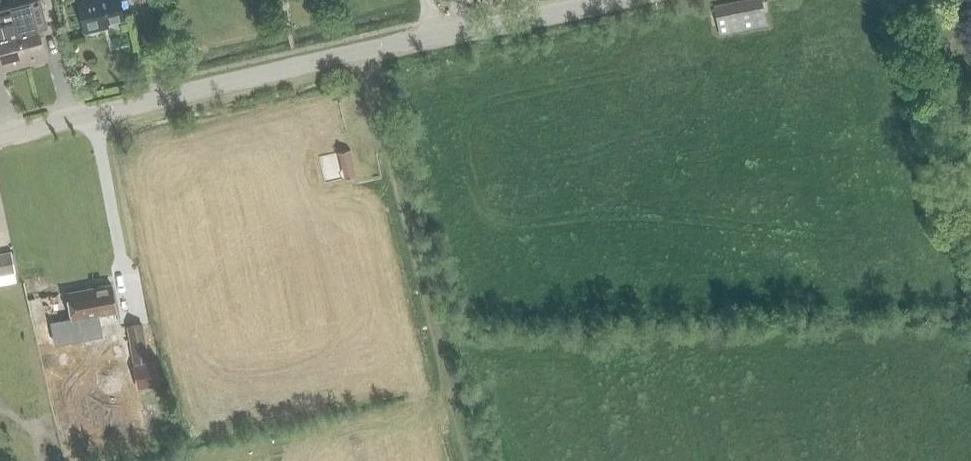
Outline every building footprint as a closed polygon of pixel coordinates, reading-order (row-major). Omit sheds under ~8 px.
[(10,7),(25,64),(47,59),(39,28),(47,26),(41,0),(36,0),(10,7)] [(84,34),(109,28),(108,23),(124,20),(119,0),(76,0),(84,34)] [(761,0),(745,0),(713,6),(719,34),(766,25),(761,0)] [(25,64),(10,7),(0,9),(0,58),(3,70),(25,64)] [(350,148),(336,152),(342,178),(356,175),(350,148)] [(11,251),(0,253),(0,286),(17,282),(11,251)] [(89,329),(87,317),(116,312),(110,285),(66,293),(72,320),(75,332),(78,334),(87,333),(89,329)] [(127,326),(133,363),(148,361),(142,323),(127,326)] [(156,360),(149,361),(133,364),(137,389),(160,385),(156,360)]
